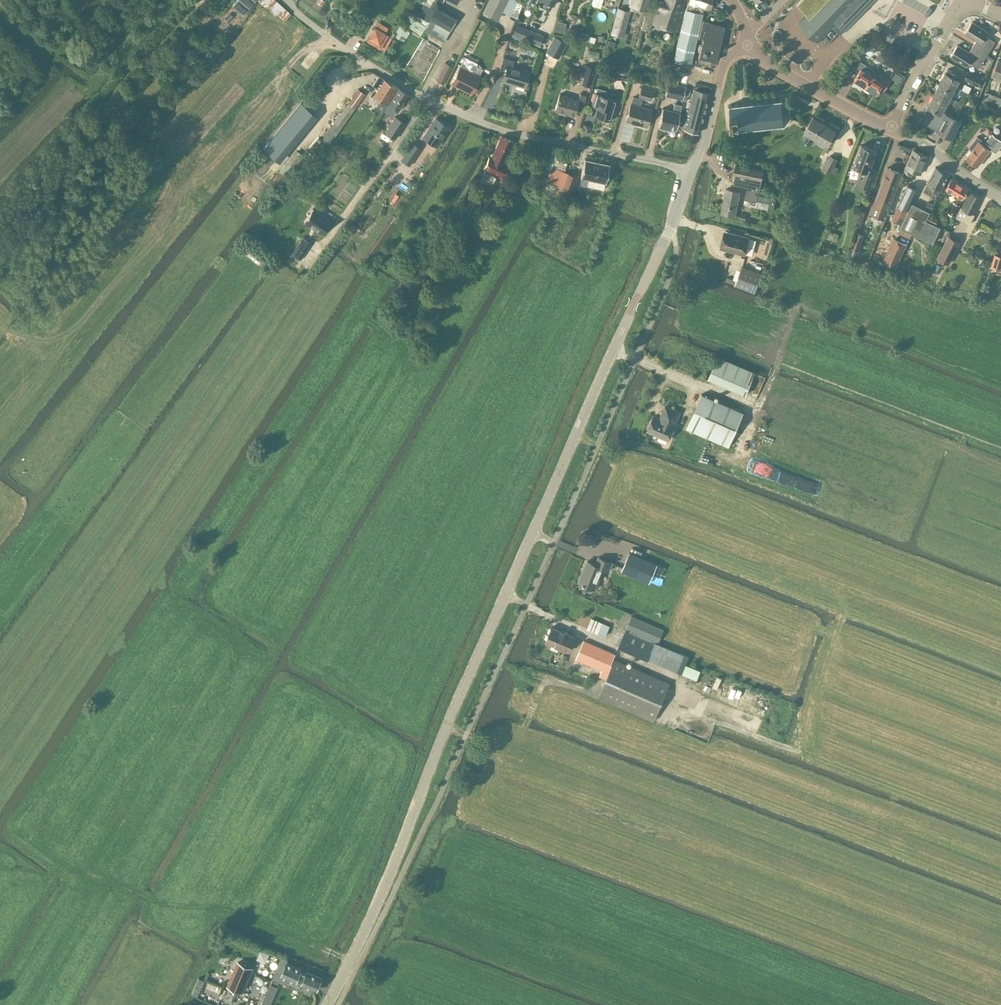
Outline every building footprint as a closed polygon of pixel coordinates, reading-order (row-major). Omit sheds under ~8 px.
[(233,6),(244,15),(256,0),(238,0),(233,6)] [(285,20),(291,11),(276,0),(260,0),(259,2),(285,20)] [(483,11),(498,18),(507,0),(489,0),(483,11)] [(640,7),(647,9),(650,0),(630,0),(628,4),(640,7)] [(652,24),(678,32),(685,7),(686,2),(687,0),(659,0),(657,5),(655,13),(652,24)] [(674,58),(690,62),(703,9),(710,10),(710,9),(712,0),(689,0),(688,2),(687,2),(674,58)] [(808,13),(800,21),(819,40),(832,26),(841,35),(875,0),(801,0),(798,3),(808,13)] [(623,38),(631,11),(618,7),(610,34),(623,38)] [(208,8),(205,11),(206,15),(211,16),(213,13),(212,9),(208,8)] [(269,26),(254,14),(250,19),(264,31),(269,26)] [(421,34),(423,30),(428,21),(415,14),(410,23),(408,26),(421,34)] [(564,33),(566,23),(557,20),(555,30),(564,33)] [(715,61),(716,60),(715,60),(719,43),(714,41),(718,24),(702,20),(698,37),(703,39),(698,57),(715,61)] [(977,40),(973,46),(987,55),(995,42),(985,36),(987,32),(972,22),(965,32),(977,40)] [(401,24),(396,30),(406,37),(410,30),(401,24)] [(544,35),(516,24),(512,35),(540,46),(544,35)] [(388,35),(375,27),(367,41),(380,49),(388,35)] [(578,38),(580,30),(565,27),(564,35),(578,38)] [(590,35),(580,33),(579,39),(589,42),(590,35)] [(554,36),(546,52),(558,58),(566,43),(554,36)] [(987,55),(973,46),(969,53),(957,45),(951,55),(967,65),(970,62),(979,68),(987,55)] [(881,51),(876,58),(882,62),(886,54),(881,51)] [(882,62),(881,62),(886,65),(888,63),(898,69),(901,64),(891,57),(886,54),(882,62)] [(459,66),(451,83),(472,93),(480,77),(468,70),(473,60),(465,56),(460,66),(459,66)] [(498,73),(504,75),(503,81),(524,87),(529,71),(512,66),(514,60),(503,57),(498,73)] [(1000,77),(1000,61),(998,60),(993,74),(1000,77)] [(453,66),(445,62),(436,80),(444,84),(453,66)] [(861,69),(854,79),(865,87),(876,71),(861,62),(858,67),(861,69)] [(585,64),(582,75),(584,76),(581,84),(590,86),(596,67),(585,64)] [(667,68),(665,73),(663,81),(668,82),(678,84),(679,76),(673,75),(674,70),(667,68)] [(947,68),(946,71),(945,71),(939,83),(966,98),(969,92),(962,89),(957,86),(962,76),(947,68)] [(982,87),(985,80),(983,79),(983,78),(968,70),(964,79),(979,86),(982,87)] [(876,71),(865,87),(876,94),(880,87),(884,90),(890,80),(876,71)] [(374,95),(387,104),(388,102),(398,88),(384,79),(378,75),(372,85),(378,89),(374,95)] [(686,86),(678,84),(668,82),(664,95),(683,100),(686,86)] [(688,110),(703,114),(709,93),(710,87),(695,83),(694,88),(693,88),(688,110)] [(966,98),(939,83),(933,94),(948,102),(954,91),(966,98)] [(388,102),(387,104),(388,104),(388,103),(399,109),(408,94),(398,88),(388,102)] [(561,88),(555,110),(574,116),(575,109),(582,112),(586,95),(561,88)] [(617,99),(608,96),(608,94),(606,90),(597,88),(592,104),(598,106),(595,115),(611,120),(617,99)] [(638,97),(651,101),(654,91),(641,88),(638,97)] [(358,89),(347,103),(322,140),(329,145),(355,109),(365,94),(358,89)] [(983,97),(995,102),(997,96),(987,92),(987,93),(985,93),(983,97)] [(948,102),(933,94),(926,106),(928,107),(920,121),(951,137),(961,119),(946,112),(951,104),(948,102)] [(646,126),(651,109),(640,105),(642,99),(632,96),(630,103),(625,120),(646,126)] [(306,97),(291,116),(302,126),(318,108),(306,97)] [(782,99),(728,105),(731,130),(784,124),(791,116),(790,106),(782,99)] [(963,103),(956,99),(953,105),(961,108),(963,103)] [(676,130),(677,125),(680,110),(681,105),(674,103),(673,111),(662,108),(658,126),(660,126),(660,128),(667,130),(668,128),(676,130)] [(699,132),(703,114),(688,110),(683,128),(699,132)] [(395,115),(384,132),(395,140),(406,123),(395,115)] [(835,129),(813,117),(804,132),(827,145),(835,129)] [(293,138),(301,127),(288,118),(280,128),(293,138)] [(449,127),(436,118),(423,137),(436,146),(449,127)] [(260,177),(291,140),(278,130),(261,151),(262,151),(248,167),(260,177)] [(984,144),(981,142),(982,140),(977,137),(971,145),(974,147),(966,158),(977,166),(990,149),(996,154),(1000,146),(1000,140),(992,133),(984,144)] [(484,171),(481,179),(492,184),(495,176),(496,173),(502,176),(507,164),(504,162),(513,142),(501,136),(491,157),(489,156),(484,168),(485,168),(484,171)] [(409,166),(421,148),(413,142),(401,160),(409,166)] [(853,165),(861,168),(856,183),(870,189),(877,170),(870,167),(877,150),(861,144),(853,165)] [(913,150),(905,168),(903,172),(911,176),(913,171),(920,174),(928,155),(913,150)] [(830,174),(838,159),(830,155),(821,169),(830,174)] [(581,176),(580,184),(587,186),(603,189),(605,181),(609,164),(584,158),(581,176)] [(753,187),(759,188),(760,189),(762,179),(764,170),(735,164),(733,173),(735,174),(733,183),(753,187)] [(944,169),(942,170),(936,166),(924,190),(932,194),(936,187),(941,189),(949,173),(947,172),(947,171),(944,169)] [(363,167),(357,175),(364,180),(370,171),(363,167)] [(870,213),(884,218),(885,219),(902,173),(887,167),(870,213)] [(570,200),(577,176),(570,174),(554,168),(552,173),(548,185),(554,187),(551,194),(570,200)] [(952,178),(945,189),(962,199),(969,188),(966,187),(967,186),(963,183),(962,185),(952,178)] [(286,191),(284,193),(290,198),(297,188),(291,184),(289,187),(286,191)] [(908,184),(898,205),(899,206),(907,210),(917,189),(908,184)] [(745,199),(756,201),(759,188),(753,187),(752,190),(747,189),(745,199)] [(721,212),(736,216),(740,192),(726,188),(721,212)] [(981,198),(970,192),(962,207),(961,207),(956,217),(969,224),(974,214),(973,214),(981,198)] [(480,206),(490,211),(496,197),(485,193),(480,206)] [(758,195),(757,201),(769,203),(768,209),(774,210),(776,198),(758,195)] [(928,201),(925,208),(930,211),(933,203),(928,201)] [(901,224),(900,227),(913,233),(918,236),(933,243),(941,227),(936,224),(926,220),(929,214),(930,211),(912,202),(908,210),(901,224)] [(948,213),(955,217),(960,205),(953,202),(948,213)] [(899,206),(892,219),(901,224),(908,210),(907,210),(899,206)] [(331,221),(312,209),(304,222),(323,234),(331,221)] [(550,217),(549,224),(565,227),(566,219),(550,217)] [(720,248),(745,254),(749,237),(725,231),(720,248)] [(856,232),(850,247),(859,251),(865,235),(856,232)] [(936,258),(937,258),(949,264),(961,242),(948,235),(936,258)] [(896,268),(907,243),(894,237),(883,261),(896,268)] [(303,238),(292,254),(300,259),(311,243),(303,238)] [(990,267),(1000,270),(1000,256),(994,254),(990,267)] [(762,273),(741,265),(734,285),(754,292),(762,273)] [(420,297),(412,292),(407,299),(414,305),(420,297)] [(708,379),(745,394),(755,372),(718,356),(708,379)] [(728,446),(743,412),(701,394),(687,428),(728,446)] [(654,416),(647,430),(668,440),(675,425),(674,424),(679,412),(665,406),(660,418),(654,416)] [(795,486),(798,477),(784,472),(780,481),(795,486)] [(630,552),(622,571),(649,583),(657,564),(630,552)] [(599,557),(596,564),(587,560),(578,582),(594,589),(603,568),(608,570),(612,562),(599,557)] [(659,642),(664,629),(630,615),(625,628),(659,642)] [(602,622),(591,618),(587,628),(597,633),(606,636),(610,626),(602,622)] [(575,636),(552,626),(545,641),(568,651),(575,636)] [(648,659),(654,643),(625,630),(618,646),(648,659)] [(606,678),(598,697),(654,721),(670,683),(614,658),(615,653),(584,640),(576,659),(602,670),(608,673),(606,678)] [(654,643),(648,659),(677,671),(684,654),(655,642),(654,643)] [(697,678),(700,669),(682,662),(678,671),(697,678)] [(602,670),(599,676),(606,678),(608,673),(602,670)] [(243,992),(254,967),(238,960),(227,986),(243,992)] [(286,962),(286,963),(281,975),(296,982),(297,980),(301,982),(301,984),(317,991),(320,984),(321,984),(322,981),(322,980),(323,978),(306,971),(305,973),(301,971),(302,969),(286,962)] [(274,992),(277,987),(269,984),(267,989),(274,992)]
